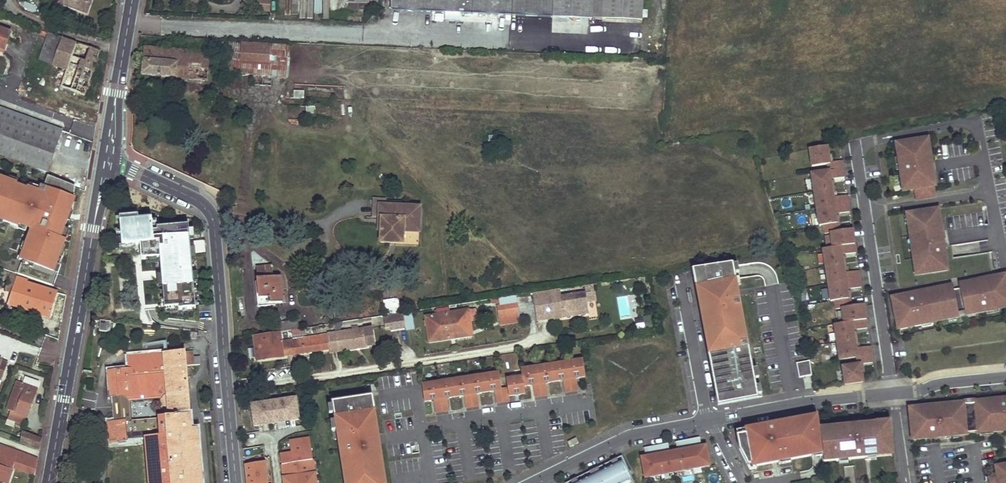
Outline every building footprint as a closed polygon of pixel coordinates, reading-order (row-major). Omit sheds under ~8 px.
[(38,0),(32,0),(30,10),(35,11),(38,0)] [(60,2),(87,13),(92,0),(61,0),(60,2)] [(269,10),(270,0),(254,0),(253,9),(269,10)] [(348,9),(377,9),(377,0),(348,0),(348,9)] [(397,10),(551,17),(552,0),(397,0),(397,10)] [(551,17),(591,19),(592,0),(552,0),(551,17)] [(591,19),(601,19),(602,0),(592,0),(591,19)] [(601,19),(641,21),(642,0),(602,0),(601,19)] [(349,23),(364,24),(365,12),(350,11),(349,23)] [(4,50),(10,32),(0,28),(0,49),(4,50)] [(49,32),(39,59),(46,62),(54,65),(64,38),(49,32)] [(54,65),(67,70),(61,87),(85,96),(101,51),(64,38),(54,65)] [(290,47),(229,42),(227,72),(254,74),(272,76),(288,77),(290,47)] [(210,53),(145,47),(142,75),(208,81),(210,53)] [(272,76),(254,74),(253,84),(271,86),(272,76)] [(48,170),(62,130),(0,108),(0,153),(48,170)] [(928,154),(930,154),(931,153),(929,137),(917,139),(918,139),(918,144),(926,142),(928,154)] [(895,143),(897,158),(900,157),(901,169),(902,175),(900,175),(901,182),(905,181),(907,191),(915,189),(916,196),(934,193),(933,186),(935,186),(932,170),(930,170),(929,163),(931,163),(930,154),(928,154),(926,142),(918,144),(918,139),(895,143)] [(843,367),(845,385),(863,382),(862,373),(860,365),(864,365),(873,363),(870,347),(860,348),(856,349),(854,331),(857,330),(868,329),(865,310),(860,310),(859,306),(854,307),(852,307),(850,299),(849,299),(847,290),(851,289),(861,288),(859,271),(849,273),(845,273),(842,255),(846,255),(856,253),(853,234),(848,235),(848,230),(842,231),(840,231),(839,223),(837,224),(836,214),(840,214),(850,212),(847,196),(837,197),(833,198),(830,179),(834,178),(844,176),(842,161),(833,162),(830,163),(828,155),(827,146),(809,149),(812,166),(826,164),(827,172),(811,174),(819,226),(823,226),(824,234),(831,233),(834,248),(823,250),(831,302),(835,301),(836,309),(843,308),(845,324),(834,325),(839,360),(856,357),(857,365),(843,367)] [(4,217),(3,220),(12,223),(13,220),(16,221),(15,224),(14,227),(18,228),(20,223),(32,227),(20,259),(23,260),(18,273),(48,284),(53,272),(57,273),(63,257),(59,255),(63,245),(64,245),(66,239),(61,238),(68,219),(64,218),(66,212),(68,213),(74,196),(72,195),(76,185),(51,176),(47,187),(45,190),(42,189),(41,192),(40,195),(29,191),(19,187),(10,184),(11,181),(11,180),(0,176),(0,216),(4,217)] [(420,207),(401,206),(377,205),(375,218),(379,218),(379,230),(381,231),(381,242),(419,245),(420,207)] [(906,214),(906,216),(909,216),(910,223),(907,224),(910,240),(912,240),(914,250),(911,251),(914,266),(918,265),(919,275),(948,270),(945,254),(942,255),(942,248),(944,248),(943,240),(940,240),(938,226),(941,225),(938,209),(906,214)] [(196,307),(189,227),(153,230),(152,220),(152,217),(139,218),(120,219),(122,245),(136,244),(140,243),(141,254),(151,253),(151,258),(160,257),(161,261),(164,307),(179,306),(179,309),(196,307)] [(157,220),(152,220),(153,230),(189,227),(189,224),(158,227),(157,220)] [(151,253),(141,254),(141,258),(146,258),(147,263),(161,261),(160,257),(151,258),(151,253)] [(272,265),(256,267),(259,298),(256,298),(257,307),(269,305),(269,303),(282,302),(280,277),(273,277),(272,265)] [(730,265),(690,271),(693,286),(699,285),(702,303),(697,304),(697,308),(703,307),(704,312),(698,313),(700,323),(708,322),(712,340),(704,341),(705,351),(711,350),(713,358),(707,360),(709,369),(714,368),(719,390),(713,392),(716,406),(755,399),(753,388),(751,380),(750,371),(732,275),(730,266),(730,265)] [(7,304),(50,316),(58,292),(27,283),(28,281),(17,277),(18,275),(0,268),(0,276),(8,279),(5,290),(11,292),(7,304)] [(1005,285),(1005,274),(991,278),(991,279),(1002,277),(1004,285),(1005,285)] [(896,325),(906,323),(907,328),(922,325),(921,322),(931,320),(932,323),(948,319),(947,316),(958,314),(957,312),(963,311),(964,313),(973,311),(974,314),(981,313),(980,310),(985,309),(997,307),(998,309),(1005,308),(1005,285),(1004,285),(1002,277),(991,279),(991,278),(983,279),(981,279),(982,282),(975,283),(974,281),(973,281),(958,284),(959,289),(953,290),(952,285),(936,289),(936,291),(922,294),(922,291),(913,293),(914,296),(907,297),(907,294),(891,298),(896,325)] [(702,303),(699,285),(693,286),(697,304),(702,303)] [(591,313),(587,292),(563,295),(562,288),(534,292),(536,306),(554,304),(556,317),(556,318),(591,313)] [(515,295),(499,298),(500,305),(517,303),(515,295)] [(386,314),(400,310),(397,298),(382,302),(386,314)] [(500,305),(498,305),(500,316),(518,313),(517,303),(500,305)] [(556,317),(554,304),(536,306),(539,320),(556,317)] [(438,314),(426,316),(430,341),(450,338),(449,334),(471,331),(470,320),(468,310),(450,313),(449,307),(437,309),(438,314)] [(477,319),(475,309),(468,310),(470,320),(477,319)] [(407,326),(405,311),(385,314),(387,326),(392,325),(392,329),(407,326)] [(947,316),(948,319),(948,322),(956,320),(956,318),(974,314),(973,311),(964,313),(963,311),(957,312),(958,314),(947,316)] [(519,322),(518,313),(500,316),(501,325),(519,322)] [(100,320),(100,331),(110,332),(111,322),(100,320)] [(297,320),(270,324),(272,332),(290,329),(299,328),(297,320)] [(712,340),(708,322),(700,323),(704,341),(712,340)] [(299,328),(290,329),(295,352),(331,347),(340,345),(340,349),(369,344),(366,326),(338,331),(328,332),(327,323),(299,328)] [(272,332),(254,335),(258,358),(295,352),(290,329),(272,332)] [(375,346),(361,351),(365,364),(379,359),(375,346)] [(107,424),(109,444),(144,441),(148,482),(199,482),(195,430),(189,430),(183,364),(198,363),(197,355),(191,356),(190,350),(182,350),(144,355),(145,363),(126,365),(126,370),(107,372),(110,398),(113,397),(116,424),(107,424)] [(125,357),(126,365),(145,363),(144,355),(125,357)] [(3,380),(9,363),(0,359),(0,379),(3,380)] [(523,375),(507,378),(508,387),(509,395),(526,392),(524,385),(533,384),(540,383),(546,382),(564,379),(570,378),(576,377),(585,376),(583,359),(522,368),(523,375)] [(800,376),(812,374),(811,360),(798,361),(800,376)] [(719,390),(714,368),(709,369),(713,392),(719,390)] [(499,371),(422,383),(425,400),(434,399),(440,398),(447,397),(465,394),(471,393),(477,392),(495,389),(502,388),(499,371)] [(7,410),(11,411),(8,419),(23,425),(26,417),(27,417),(39,382),(25,377),(23,383),(17,381),(7,410)] [(576,377),(570,378),(572,391),(578,390),(576,377)] [(572,391),(570,378),(564,379),(566,392),(572,391)] [(540,383),(542,395),(548,394),(546,382),(540,383)] [(535,396),(542,395),(540,383),(533,384),(535,396)] [(502,388),(495,389),(497,402),(504,401),(510,400),(509,395),(508,387),(502,388)] [(477,392),(471,393),(473,406),(479,405),(477,392)] [(473,406),(471,393),(465,394),(467,407),(473,406)] [(385,479),(377,481),(374,462),(382,461),(380,442),(374,443),(369,411),(375,411),(373,395),(333,401),(334,403),(335,412),(336,419),(339,438),(345,482),(385,482),(385,479)] [(447,397),(440,398),(442,410),(449,409),(447,397)] [(442,410),(440,398),(434,399),(436,411),(442,410)] [(944,437),(944,434),(949,433),(950,436),(952,436),(952,433),(958,433),(958,435),(967,434),(967,433),(976,432),(976,434),(979,433),(979,431),(992,429),(993,432),(1005,431),(1005,401),(1001,401),(1000,399),(997,399),(998,401),(988,402),(988,400),(974,401),(974,404),(965,405),(964,402),(947,404),(948,406),(939,407),(939,405),(909,407),(909,410),(914,410),(915,418),(910,418),(911,440),(929,438),(929,435),(935,435),(936,437),(944,437)] [(296,400),(250,407),(254,429),(300,422),(296,400)] [(374,443),(380,442),(375,411),(369,411),(374,443)] [(820,429),(818,418),(800,421),(800,418),(784,421),(785,425),(774,428),(773,423),(747,428),(748,433),(738,435),(741,449),(749,465),(756,463),(756,466),(757,466),(779,461),(780,461),(779,459),(790,457),(791,459),(812,455),(813,455),(812,453),(823,451),(820,429)] [(829,431),(829,428),(820,429),(823,451),(824,456),(824,461),(840,460),(839,458),(849,457),(849,459),(867,457),(866,454),(876,453),(876,456),(892,455),(889,422),(887,422),(887,425),(877,426),(877,423),(861,424),(862,427),(851,428),(851,426),(844,426),(842,426),(842,430),(829,431)] [(748,433),(747,428),(732,431),(741,449),(738,435),(748,433)] [(26,433),(22,442),(40,450),(42,439),(26,433)] [(569,441),(571,446),(579,442),(577,437),(569,441)] [(647,456),(642,457),(646,477),(711,465),(707,445),(702,446),(699,446),(698,437),(689,439),(680,441),(681,449),(678,450),(670,451),(667,452),(666,443),(657,445),(648,447),(650,455),(647,456)] [(310,439),(290,442),(292,452),(312,449),(310,439)] [(7,482),(13,466),(19,452),(0,445),(0,479),(7,482)] [(281,454),(285,482),(317,482),(312,449),(292,452),(281,454)] [(13,466),(36,475),(39,459),(19,452),(13,466)] [(622,455),(598,467),(600,471),(621,461),(622,461),(625,460),(622,455)] [(245,464),(247,482),(262,482),(266,482),(263,461),(245,464)] [(385,479),(382,461),(374,462),(377,481),(385,479)] [(622,461),(621,461),(600,471),(598,467),(589,471),(591,475),(576,482),(632,482),(622,461)] [(995,466),(996,473),(989,475),(990,482),(1005,482),(1005,464),(995,466)] [(589,471),(565,482),(576,482),(591,475),(589,471)]
